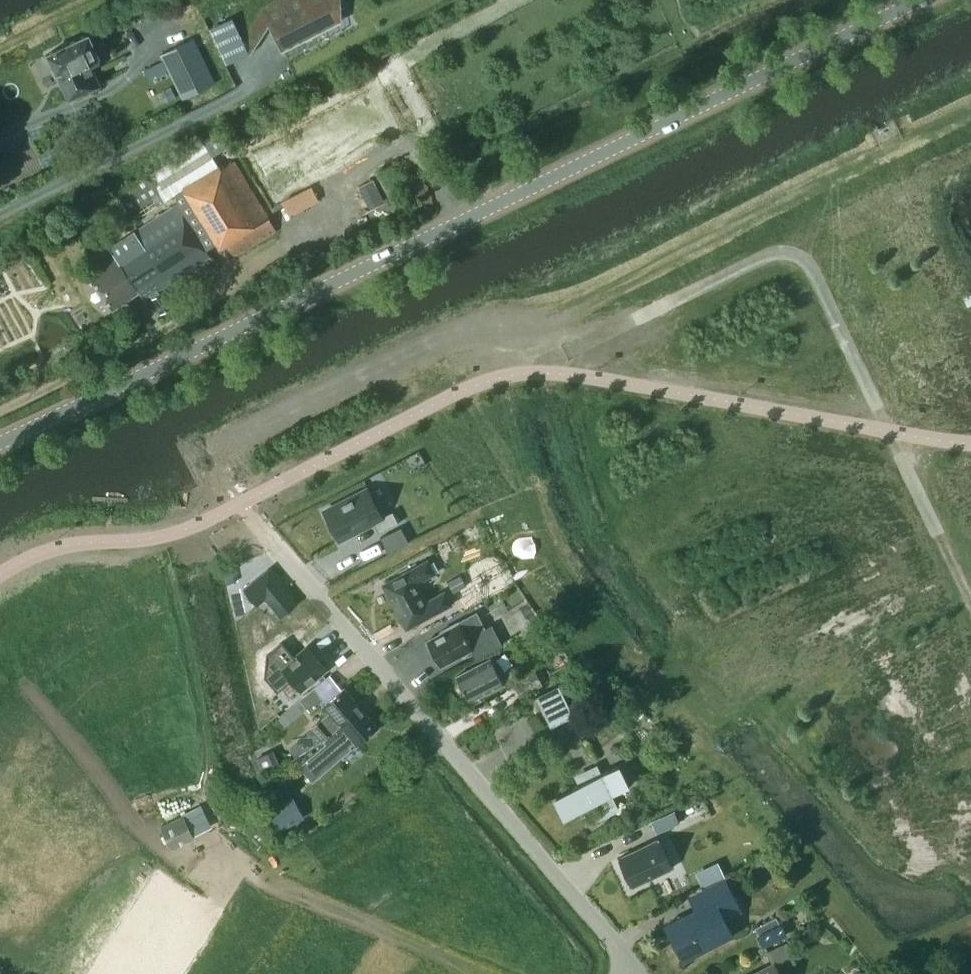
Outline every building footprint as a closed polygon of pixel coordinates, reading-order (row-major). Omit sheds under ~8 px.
[(268,25),(280,49),(337,20),(327,0),(298,0),(265,17),(254,42),(265,26),(268,25)] [(69,99),(89,89),(100,84),(91,65),(100,61),(98,58),(99,57),(88,35),(47,54),(69,99)] [(183,99),(216,83),(193,38),(160,54),(164,61),(145,70),(149,78),(168,69),(183,99)] [(203,140),(212,155),(226,147),(218,132),(203,140)] [(177,194),(178,203),(206,249),(215,243),(219,250),(227,245),(235,258),(277,232),(235,161),(220,169),(212,155),(203,140),(153,170),(169,197),(176,192),(177,194)] [(375,200),(384,195),(373,177),(364,182),(375,200)] [(290,213),(320,199),(313,183),(282,198),(290,213)] [(211,260),(208,256),(180,208),(112,249),(114,253),(96,264),(101,272),(91,278),(113,309),(140,291),(144,299),(149,296),(160,314),(171,308),(160,290),(211,260)] [(368,488),(324,511),(339,540),(373,522),(379,533),(399,522),(393,511),(382,516),(368,488)] [(389,552),(409,541),(401,526),(381,537),(389,552)] [(394,606),(421,590),(417,582),(435,572),(428,559),(385,582),(389,589),(386,591),(394,606)] [(257,604),(266,597),(281,616),(298,603),(269,567),(268,568),(244,588),(257,604)] [(470,584),(478,601),(507,586),(499,569),(470,584)] [(466,585),(461,574),(448,581),(453,592),(466,585)] [(427,600),(421,590),(394,606),(402,621),(405,619),(409,626),(451,604),(445,591),(427,600)] [(467,638),(485,629),(476,612),(458,622),(458,621),(440,631),(442,633),(428,641),(432,648),(431,649),(433,652),(432,655),(438,661),(440,665),(472,647),(467,638)] [(502,645),(492,626),(469,638),(478,657),(502,645)] [(300,689),(326,667),(309,646),(283,668),(279,664),(266,676),(275,687),(288,675),(300,689)] [(470,700),(503,683),(490,658),(457,675),(470,700)] [(542,684),(533,666),(511,678),(520,695),(542,684)] [(551,727),(574,716),(559,685),(536,696),(551,727)] [(312,727),(323,739),(361,707),(344,687),(322,705),(329,713),(312,727)] [(314,688),(300,700),(310,711),(324,700),(314,688)] [(356,745),(378,727),(361,707),(323,739),(324,741),(298,764),(298,765),(304,760),(315,774),(347,747),(344,744),(345,743),(344,742),(349,737),(356,745)] [(274,750),(255,758),(262,771),(280,763),(274,750)] [(579,784),(556,795),(566,816),(589,805),(595,818),(618,807),(612,794),(628,786),(618,765),(602,773),(598,767),(575,778),(579,784)] [(294,798),(269,811),(279,830),(304,817),(294,798)] [(680,822),(674,811),(652,821),(657,832),(680,822)] [(172,849),(194,839),(183,815),(161,825),(172,849)] [(631,887),(672,867),(659,838),(618,858),(631,887)] [(719,864),(697,875),(702,883),(723,872),(719,864)] [(697,910),(667,926),(683,957),(731,933),(723,918),(740,909),(725,880),(691,898),(697,910)] [(786,934),(778,916),(755,927),(763,945),(786,934)] [(774,963),(752,973),(780,973),(774,963)]
